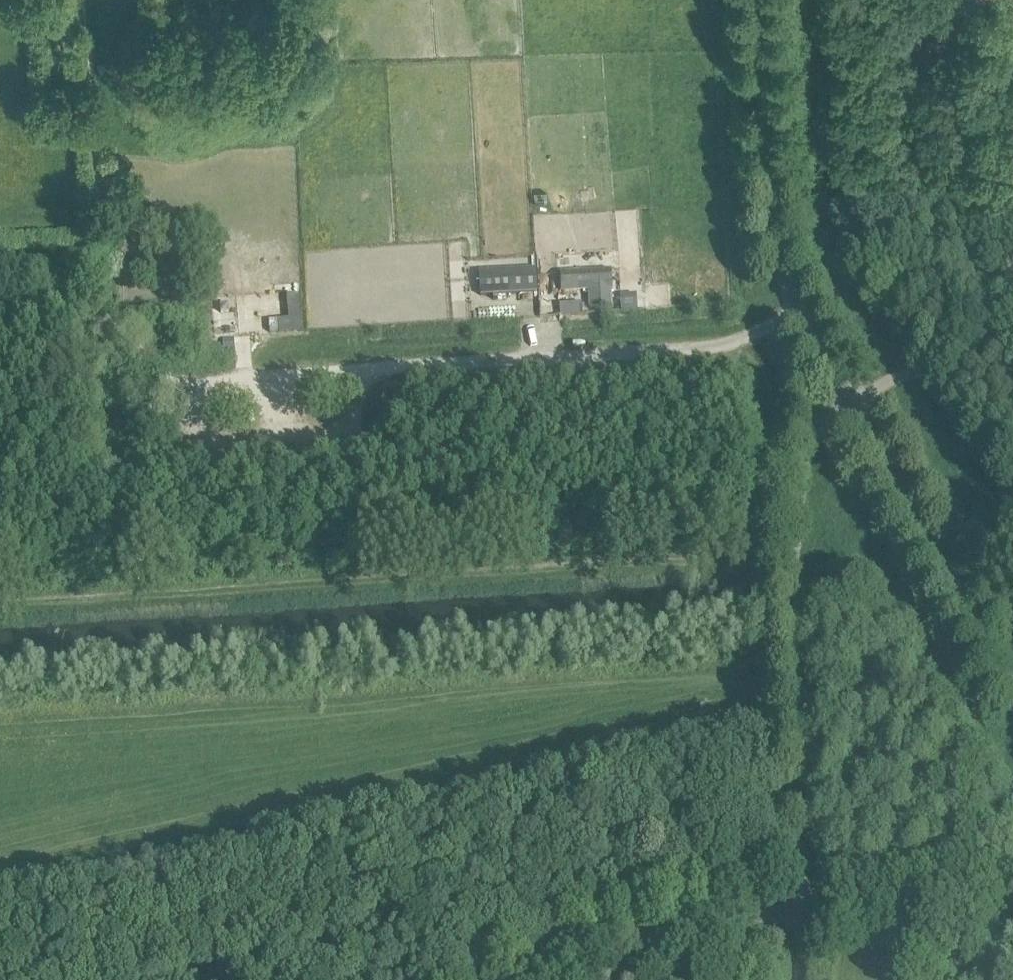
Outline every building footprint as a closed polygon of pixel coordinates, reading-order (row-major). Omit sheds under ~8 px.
[(490,271),(478,271),(480,295),(535,292),(534,274),(491,277),(490,271)] [(609,273),(557,276),(558,290),(587,288),(588,307),(609,306),(608,286),(609,286),(609,273)] [(642,298),(627,299),(628,310),(643,309),(642,298)]
